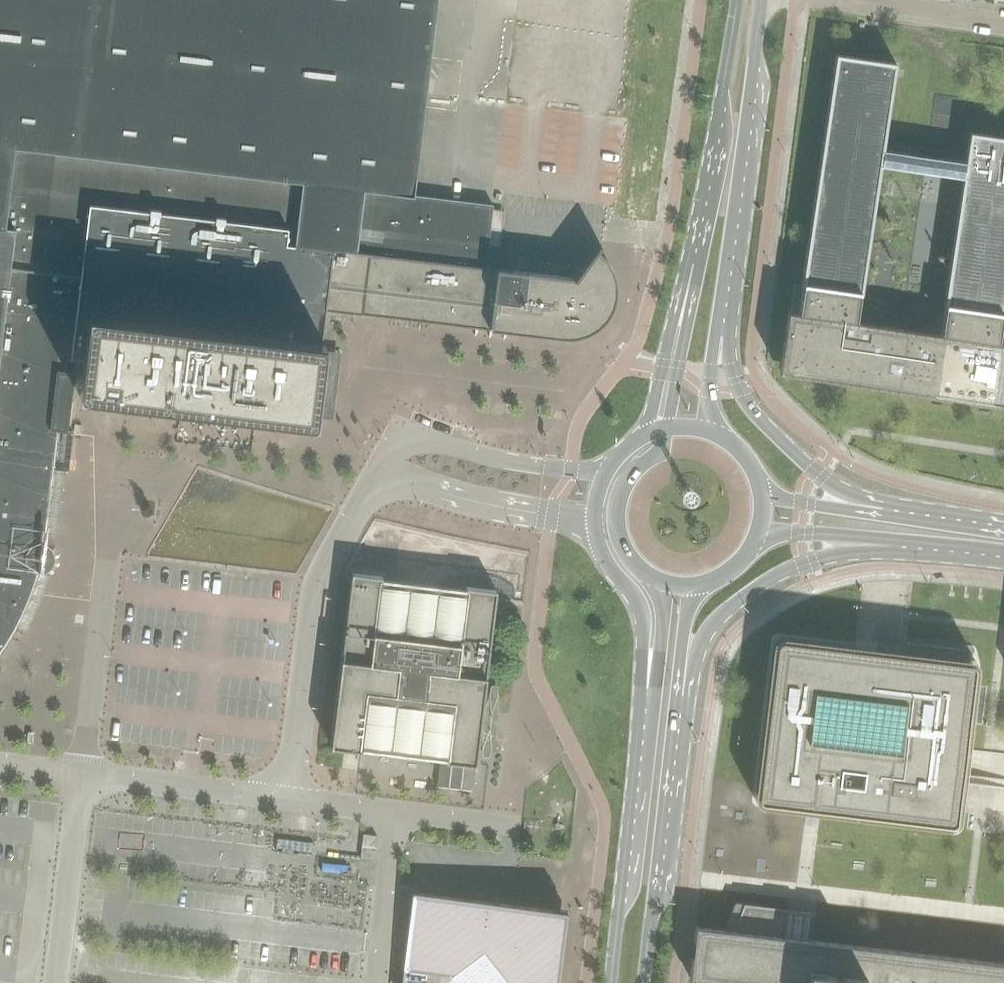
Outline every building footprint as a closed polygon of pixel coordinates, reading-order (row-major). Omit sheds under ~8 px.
[(3,645),(7,639),(9,635),(12,631),(15,625),(22,612),(25,605),(27,601),(30,594),(33,585),(35,577),(38,570),(41,570),(45,569),(49,566),(52,562),(53,558),(52,553),(50,549),(46,546),(43,545),(51,482),(58,430),(67,431),(75,371),(66,370),(67,359),(72,360),(91,195),(287,224),(285,244),(368,254),(368,253),(485,267),(493,205),(414,195),(437,0),(0,0),(0,650),(3,645)] [(965,162),(883,150),(896,63),(836,54),(801,285),(803,286),(799,313),(788,312),(779,372),(1003,406),(1003,138),(970,133),(965,162)] [(285,244),(287,224),(91,195),(72,360),(83,361),(79,396),(315,424),(323,359),(325,343),(322,343),(326,310),(360,313),(368,254),(285,244)] [(368,254),(360,313),(463,326),(464,321),(564,333),(569,333),(572,333),(577,333),(580,332),(584,330),(588,328),(592,326),(594,324),(598,321),(601,318),(604,314),(606,310),(608,307),(609,303),(610,300),(611,297),(611,295),(611,294),(612,291),(612,288),(611,283),(611,280),(610,279),(609,276),(608,273),(595,255),(602,246),(600,245),(575,278),(485,267),(368,253),(368,254)] [(476,763),(495,601),(497,591),(496,591),(496,590),(467,587),(466,587),(466,588),(465,594),(381,584),(382,578),(382,577),(381,576),(353,573),(352,573),(351,573),(351,574),(351,578),(330,745),(330,746),(331,746),(331,747),(344,748),(361,750),(361,749),(362,748),(445,758),(445,759),(445,760),(446,760),(446,761),(474,764),(475,764),(476,764),(476,763)] [(978,670),(978,668),(978,666),(977,664),(976,662),(975,661),(974,660),(973,659),(971,659),(969,658),(876,647),(783,636),(782,636),(780,636),(779,636),(777,637),(775,639),(774,640),(773,641),(773,642),(772,644),(754,794),(754,795),(754,797),(754,798),(755,800),(755,801),(756,803),(757,804),(759,805),(764,806),(948,828),(950,829),(952,828),(954,828),(956,827),(957,825),(958,824),(959,822),(960,820),(978,670)] [(438,779),(437,786),(472,790),(473,784),(475,767),(474,766),(475,764),(474,764),(446,761),(446,760),(445,760),(445,759),(444,763),(440,762),(438,779)] [(567,910),(513,904),(413,892),(402,982),(558,982),(567,910)] [(689,979),(692,979),(717,982),(724,982),(1003,982),(1003,963),(812,940),(810,939),(806,939),(784,936),(787,910),(766,907),(761,907),(761,905),(734,901),(734,903),(733,905),(742,906),(733,930),(724,929),(696,926),(689,976),(689,979)]
